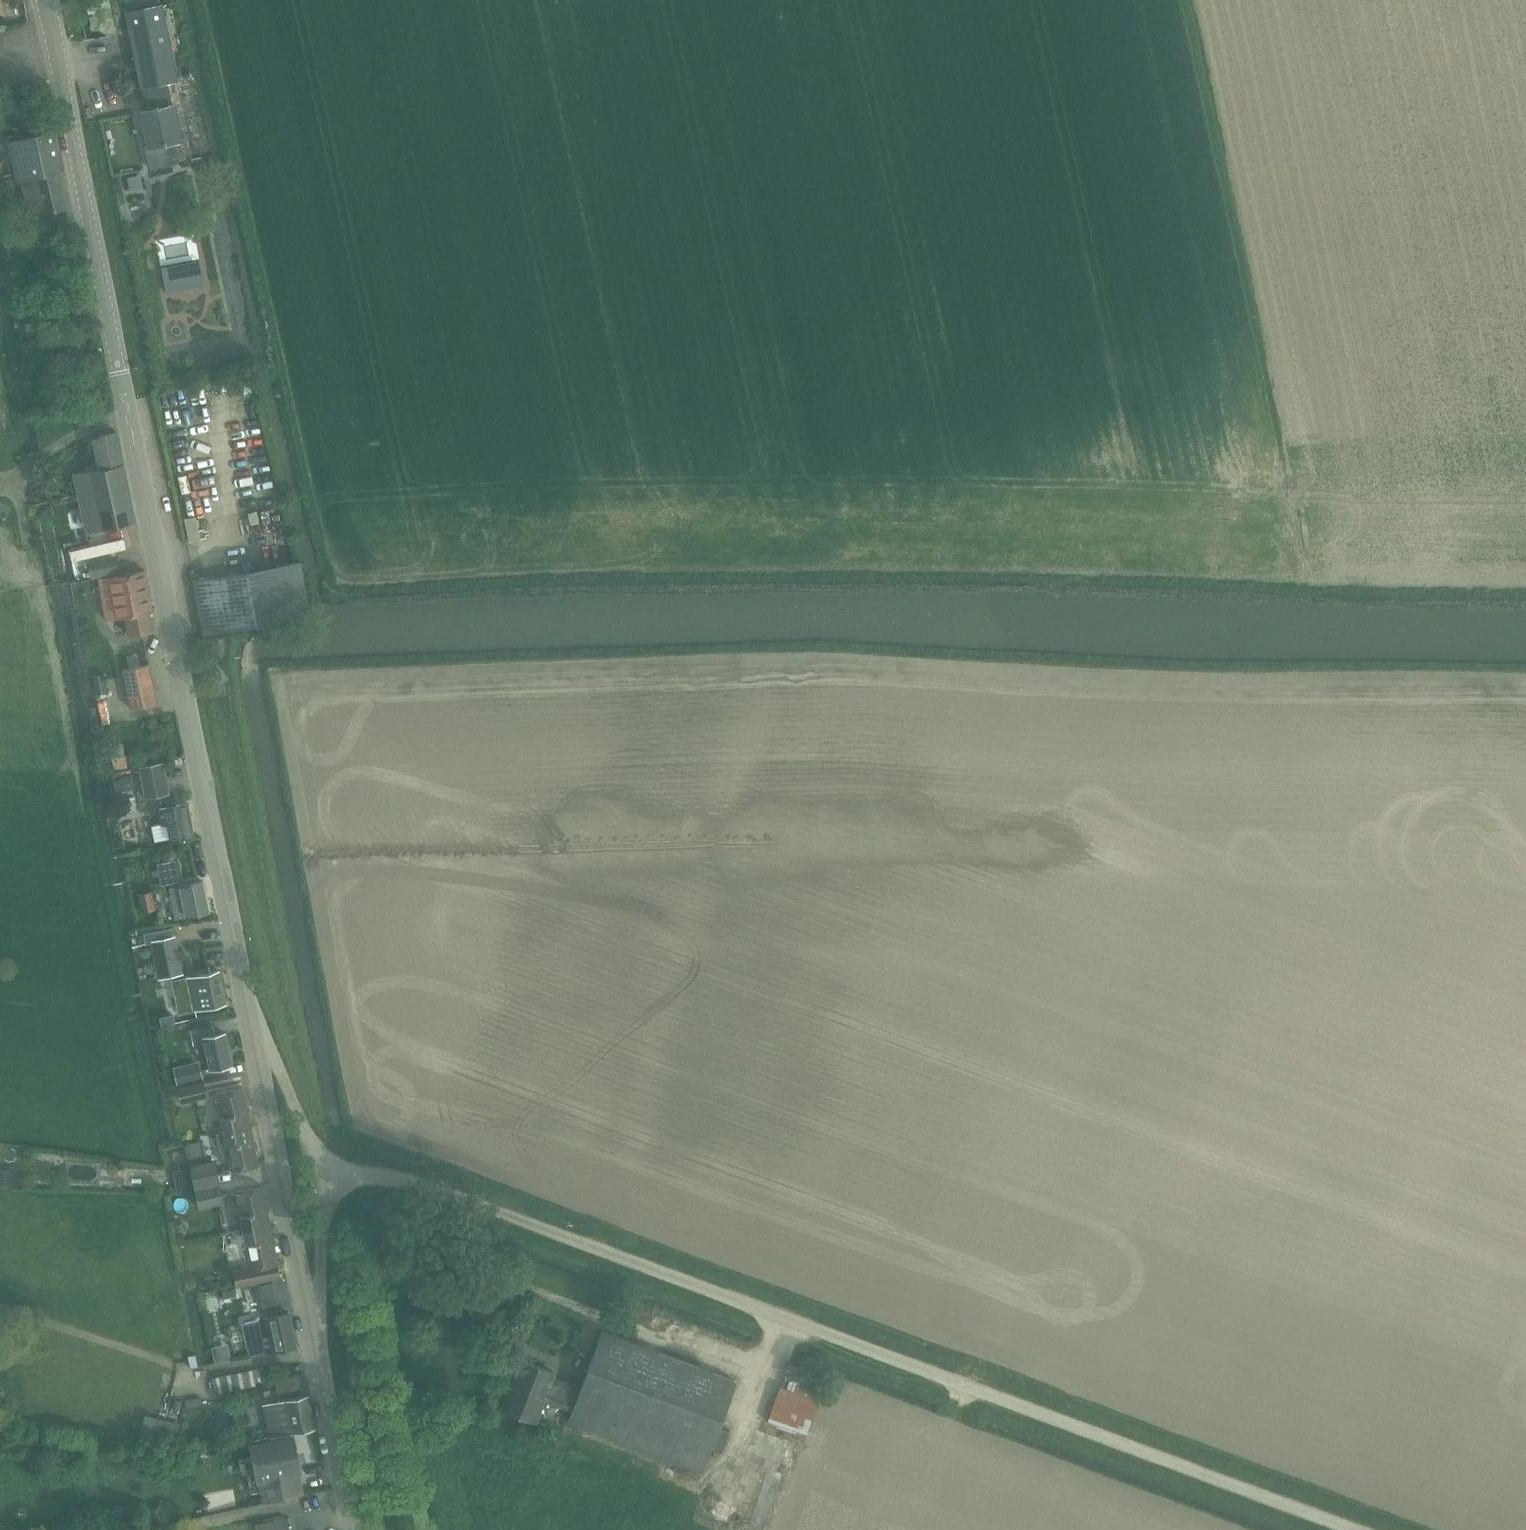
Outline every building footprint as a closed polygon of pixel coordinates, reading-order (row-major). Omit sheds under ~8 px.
[(140,112),(147,147),(145,147),(149,168),(171,164),(167,144),(183,141),(175,103),(172,104),(167,83),(178,80),(163,6),(126,14),(141,87),(143,87),(147,110),(140,112)] [(66,209),(67,209),(59,171),(64,170),(55,131),(7,141),(16,182),(21,181),(28,217),(66,209)] [(138,173),(123,176),(126,189),(141,185),(138,173)] [(0,203),(0,205),(4,222),(16,219),(11,200),(0,203)] [(66,209),(28,217),(30,223),(30,224),(67,216),(66,209)] [(85,532),(135,522),(117,432),(92,437),(92,441),(90,442),(88,445),(90,452),(93,454),(95,454),(98,469),(73,474),(85,532)] [(200,540),(195,516),(184,518),(189,542),(200,540)] [(89,562),(90,569),(91,574),(116,570),(114,559),(89,562)] [(194,580),(203,631),(310,612),(301,561),(194,580)] [(145,570),(98,579),(106,620),(124,616),(129,636),(142,633),(152,631),(148,611),(153,610),(145,570)] [(130,709),(146,706),(156,704),(148,665),(122,670),(130,709)] [(94,674),(92,675),(96,694),(107,692),(104,673),(94,674)] [(125,752),(112,755),(115,768),(128,765),(125,752)] [(139,767),(145,799),(169,794),(163,762),(139,767)] [(132,776),(111,780),(113,791),(134,788),(132,776)] [(188,803),(158,808),(160,824),(167,823),(170,840),(194,836),(188,803)] [(208,911),(202,880),(168,887),(175,918),(208,911)] [(155,910),(152,891),(139,893),(142,912),(155,910)] [(157,969),(179,964),(174,939),(152,943),(157,969)] [(219,971),(186,978),(192,1010),(226,1003),(219,971)] [(174,1013),(159,1016),(161,1025),(175,1022),(174,1013)] [(213,1026),(190,1030),(193,1045),(203,1043),(208,1069),(232,1064),(225,1034),(215,1036),(213,1026)] [(202,1077),(200,1066),(192,1067),(192,1063),(179,1065),(182,1081),(202,1077)] [(180,1102),(207,1097),(204,1079),(176,1085),(180,1102)] [(215,1092),(223,1132),(215,1134),(221,1161),(229,1160),(231,1171),(259,1165),(243,1086),(215,1092)] [(195,1186),(196,1189),(220,1184),(215,1161),(191,1166),(191,1168),(195,1186)] [(15,1185),(16,1167),(0,1166),(0,1184),(15,1185)] [(191,1168),(173,1172),(177,1190),(195,1186),(191,1168)] [(223,1202),(222,1194),(220,1184),(196,1189),(199,1207),(223,1202)] [(236,1191),(244,1230),(270,1224),(262,1185),(236,1191)] [(179,1222),(176,1226),(178,1231),(183,1232),(187,1227),(184,1222),(179,1222)] [(244,1230),(252,1267),(234,1271),(238,1287),(281,1276),(278,1264),(279,1264),(270,1224),(244,1230)] [(267,1281),(253,1284),(256,1304),(271,1302),(267,1281)] [(235,1288),(222,1290),(222,1296),(236,1295),(235,1288)] [(289,1313),(242,1323),(248,1356),(294,1346),(296,1346),(289,1313)] [(568,1421),(574,1424),(701,1471),(709,1449),(717,1426),(735,1380),(602,1331),(581,1387),(553,1376),(555,1372),(514,1357),(506,1379),(512,1381),(502,1409),(536,1422),(544,1399),(572,1409),(568,1421)] [(781,1367),(763,1412),(805,1429),(824,1385),(781,1367)] [(260,1368),(211,1377),(214,1393),(255,1385),(254,1383),(262,1381),(260,1368)] [(299,1374),(274,1380),(277,1394),(302,1388),(299,1374)] [(200,1396),(185,1399),(186,1407),(202,1404),(200,1396)] [(262,1406),(268,1436),(278,1434),(278,1435),(293,1432),(293,1433),(314,1428),(307,1396),(272,1404),(262,1406)] [(156,1418),(153,1433),(177,1439),(180,1423),(164,1420),(156,1418)] [(717,1426),(709,1449),(721,1453),(729,1431),(717,1426)] [(291,1434),(250,1443),(258,1483),(260,1482),(264,1501),(301,1493),(297,1474),(299,1474),(291,1434)] [(235,1494),(226,1496),(229,1510),(238,1508),(235,1494)] [(256,1523),(257,1529),(274,1529),(289,1527),(287,1517),(256,1523)]
